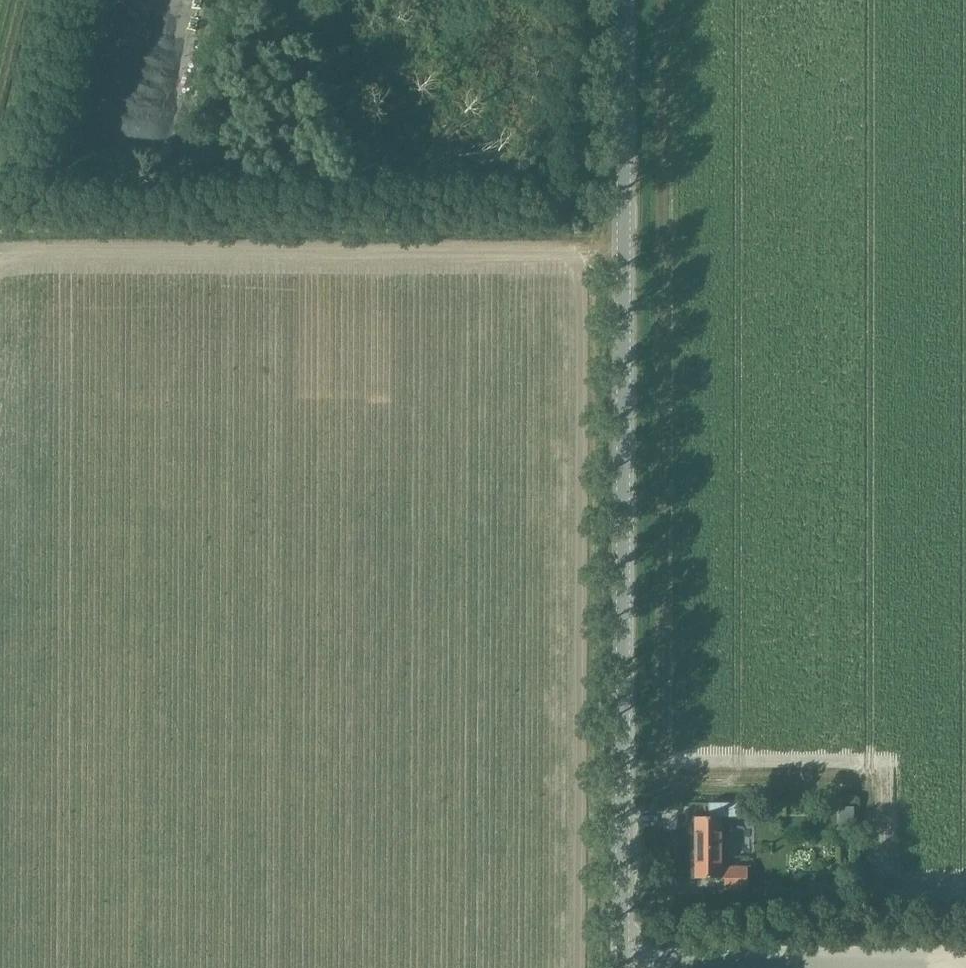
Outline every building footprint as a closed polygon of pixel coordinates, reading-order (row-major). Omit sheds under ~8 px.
[(721,867),(720,829),(720,817),(695,817),(695,878),(725,878),(725,890),(747,889),(747,867),(721,867)]
